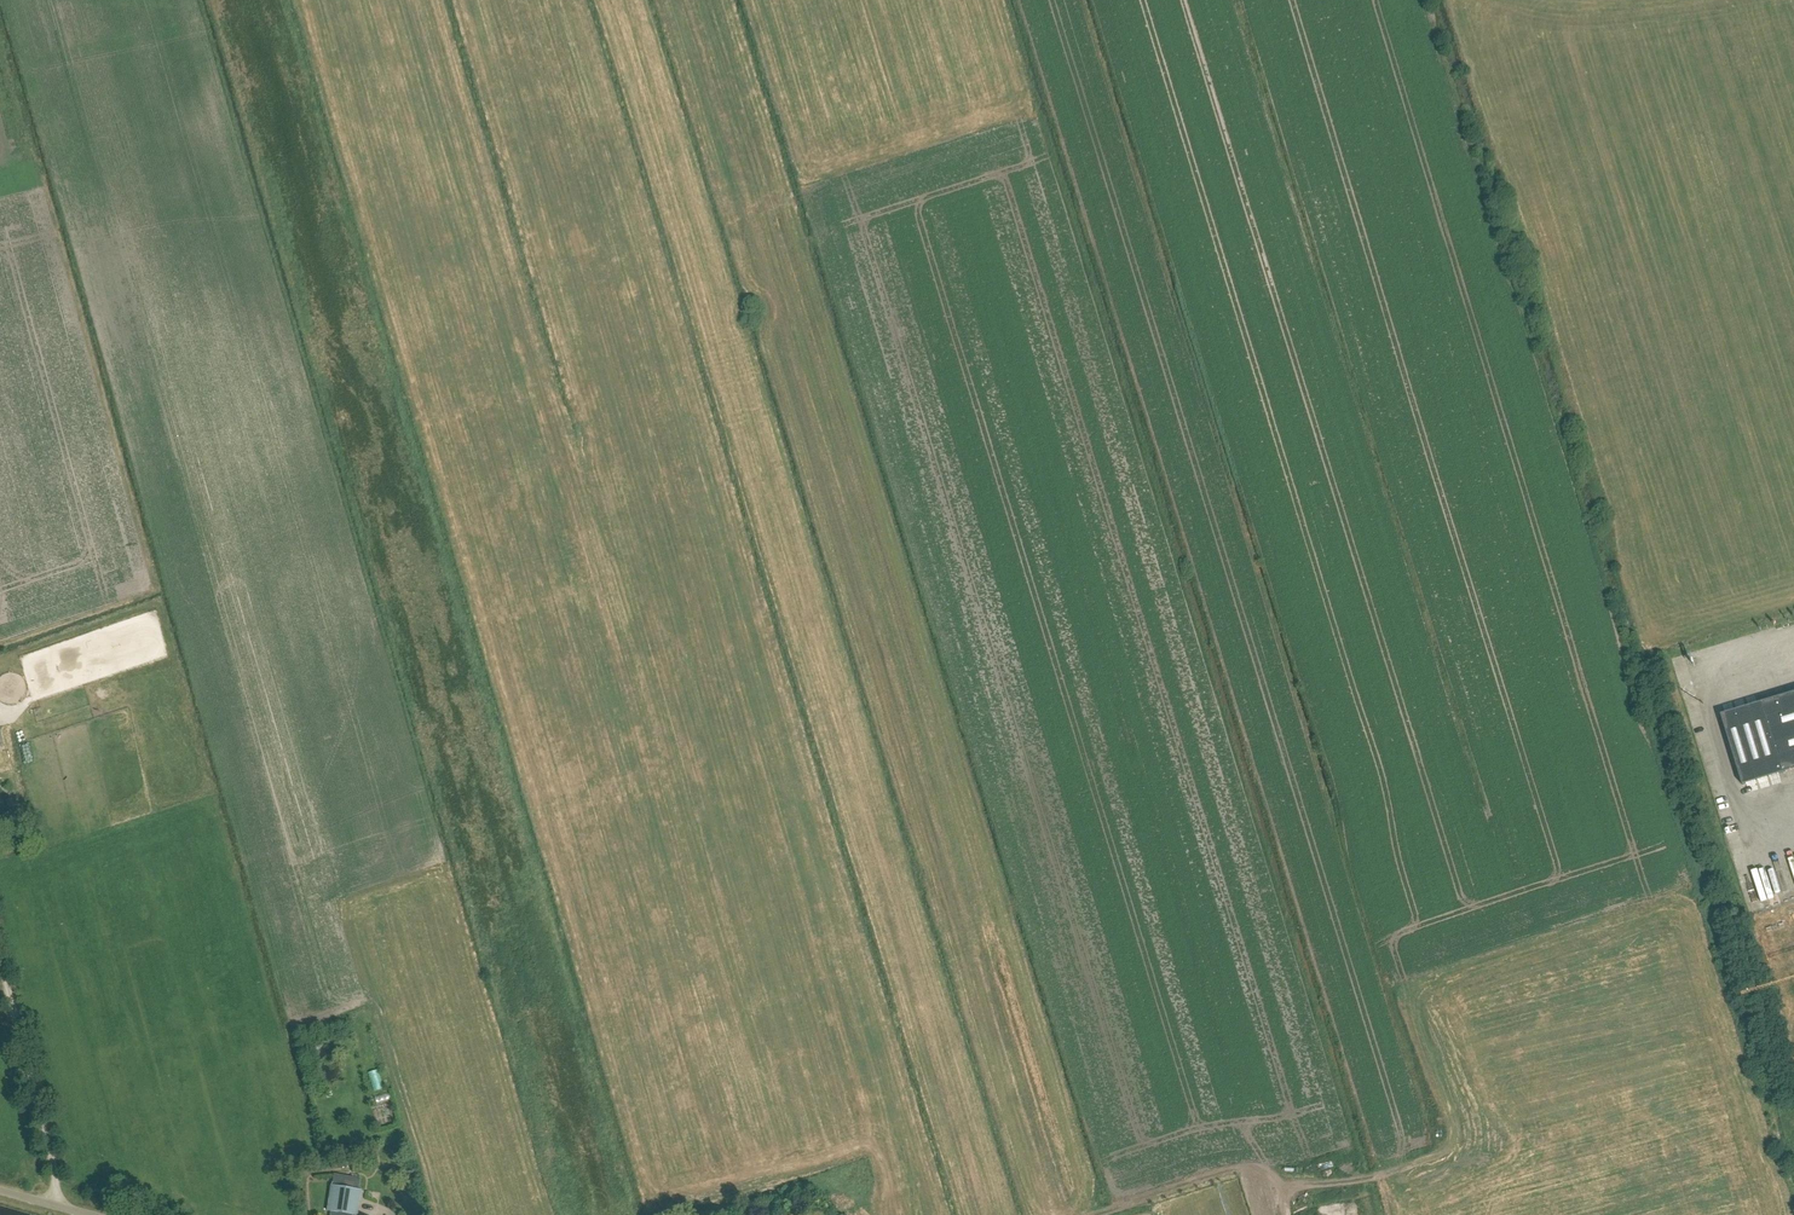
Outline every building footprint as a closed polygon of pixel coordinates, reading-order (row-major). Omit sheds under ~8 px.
[(150,676),(135,675),(135,691),(149,691),(150,676)] [(1721,714),(1743,785),(1793,769),(1793,692),(1721,714)] [(393,1096),(378,1098),(379,1107),(394,1105),(393,1096)] [(360,1191),(332,1186),(328,1211),(356,1214),(360,1191)]
